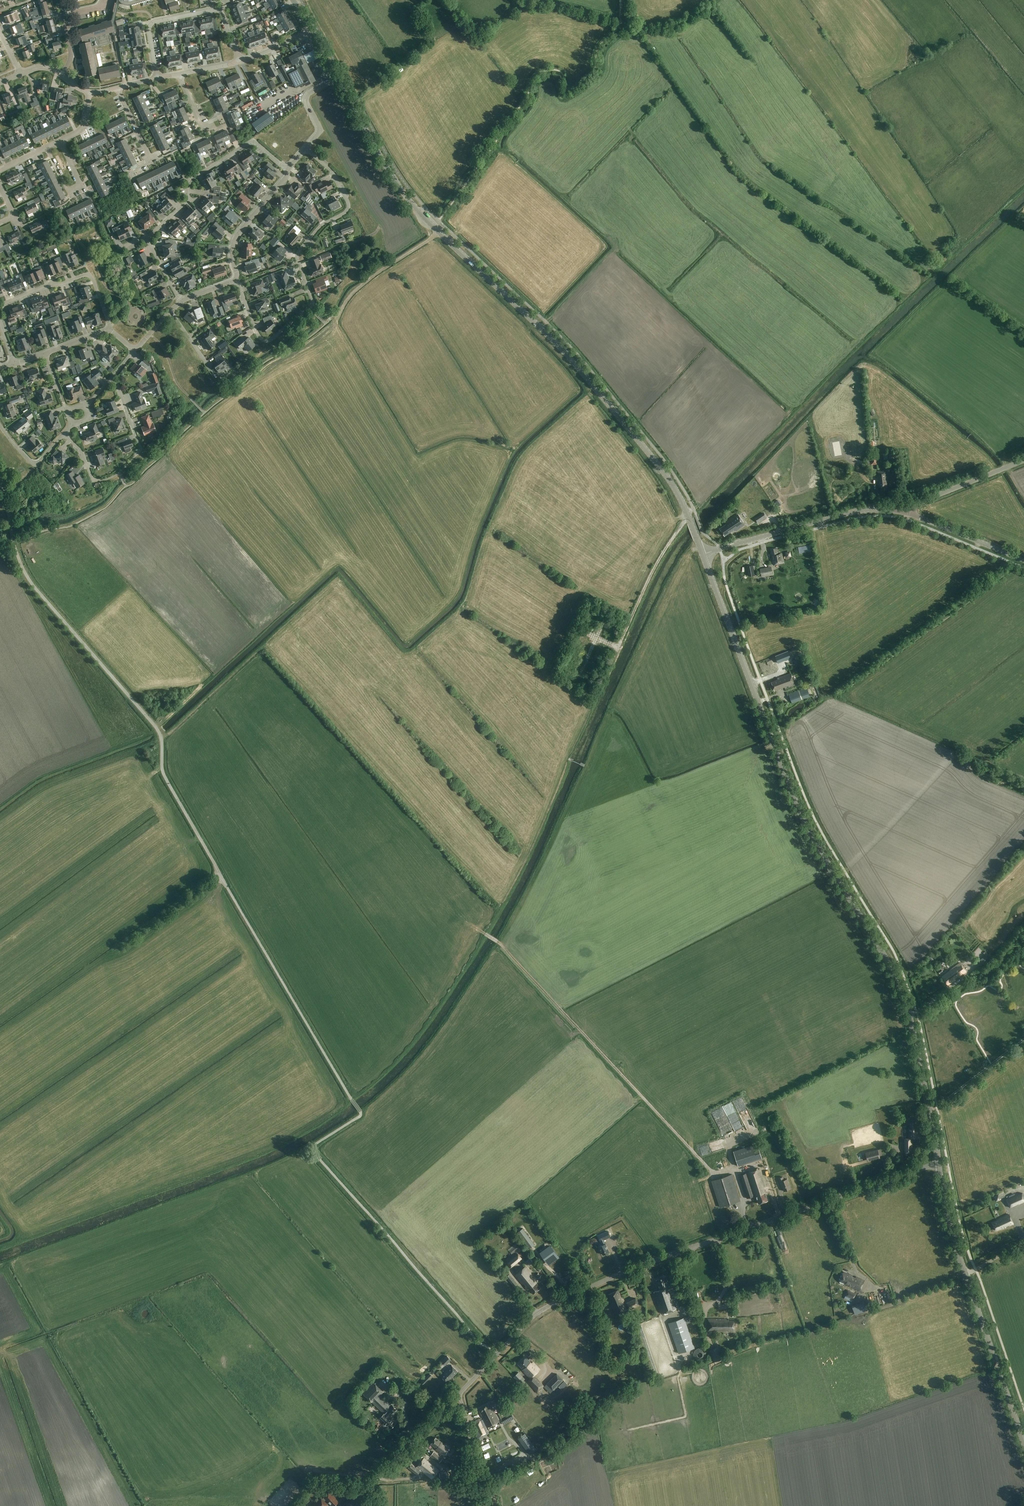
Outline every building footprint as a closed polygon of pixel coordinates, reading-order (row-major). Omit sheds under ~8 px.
[(40,4),(40,6),(32,8),(33,11),(48,8),(46,1),(44,2),(44,0),(40,0),(38,1),(38,4),(40,4)] [(165,2),(168,10),(170,9),(170,11),(180,8),(177,0),(165,0),(165,2)] [(265,7),(266,9),(269,7),(270,6),(272,10),(282,5),(279,0),(276,0),(265,7)] [(233,13),(248,7),(247,5),(243,6),(244,7),(242,7),(241,3),(231,7),(233,13)] [(25,7),(21,9),(26,17),(29,15),(25,7)] [(235,19),(245,15),(244,11),(245,10),(245,11),(249,10),(248,7),(233,13),(235,19)] [(288,16),(287,14),(285,10),(275,15),(278,19),(276,20),(276,19),(273,21),(274,24),(279,21),(288,16)] [(12,22),(16,20),(13,11),(8,13),(9,15),(4,17),(7,24),(12,22)] [(245,15),(235,19),(237,25),(247,21),(246,17),(247,16),(247,17),(251,16),(250,13),(245,15)] [(288,16),(279,21),(281,25),(279,25),(276,27),(277,29),(291,21),(288,16)] [(216,23),(213,24),(211,17),(205,18),(208,33),(211,33),(210,29),(209,29),(209,28),(213,27),(213,31),(217,30),(216,23)] [(197,27),(198,33),(201,32),(201,30),(205,29),(205,30),(204,30),(205,34),(208,33),(205,18),(199,19),(200,26),(197,27)] [(37,30),(38,30),(54,26),(53,19),(46,21),(47,24),(39,26),(38,25),(34,24),(35,25),(37,30)] [(111,22),(111,21),(107,22),(107,21),(79,30),(83,43),(80,44),(81,47),(80,48),(80,50),(86,77),(97,74),(97,73),(99,73),(100,79),(104,79),(120,76),(118,64),(99,68),(95,48),(111,43),(109,36),(115,34),(114,31),(116,31),(115,25),(112,26),(111,22)] [(186,22),(189,37),(192,37),(191,33),(190,33),(190,32),(194,31),(195,33),(198,33),(197,27),(194,27),(192,21),(186,22)] [(291,21),(277,29),(279,31),(282,30),(281,29),(283,28),(285,32),(294,27),(291,21)] [(189,37),(186,22),(180,23),(182,34),(186,33),(186,34),(186,38),(189,37)] [(24,27),(22,23),(15,26),(10,28),(12,34),(17,32),(16,30),(24,27)] [(167,26),(170,41),(173,40),(172,37),(171,37),(171,36),(175,35),(173,24),(167,26)] [(129,34),(140,32),(139,26),(128,28),(129,32),(128,33),(128,32),(124,33),(125,35),(129,34)] [(170,41),(167,26),(161,27),(163,37),(167,36),(167,38),(167,42),(166,42),(167,46),(171,46),(170,41)] [(258,35),(262,45),(268,42),(264,32),(260,34),(259,33),(260,32),(259,29),(256,30),(258,35)] [(250,32),(256,47),(262,45),(258,35),(254,36),(253,35),(254,34),(253,31),(250,32)] [(126,41),(141,39),(140,32),(129,34),(130,39),(129,39),(129,38),(125,39),(126,41)] [(256,47),(250,32),(248,33),(249,36),(250,36),(250,37),(246,39),(250,49),(256,47)] [(18,46),(22,44),(23,47),(31,43),(30,40),(28,41),(25,35),(16,39),(17,42),(16,43),(17,46),(18,46)] [(61,47),(60,42),(60,41),(59,37),(54,38),(55,43),(53,43),(54,49),(61,47)] [(141,39),(126,41),(126,44),(130,44),(130,43),(131,43),(132,47),(142,45),(141,39)] [(213,59),(210,43),(207,44),(208,47),(209,47),(209,49),(205,50),(207,60),(213,59)] [(210,43),(213,59),(219,57),(217,47),(213,48),(213,46),(213,43),(210,43)] [(28,46),(29,50),(23,52),(25,59),(30,57),(29,53),(36,51),(33,44),(28,46)] [(194,62),(191,47),(188,48),(189,51),(190,51),(190,52),(186,53),(188,64),(194,62)] [(191,47),(194,62),(200,61),(198,51),(194,52),(194,50),(194,47),(191,47)] [(315,49),(303,55),(308,63),(319,57),(315,49)] [(172,51),(175,66),(181,65),(179,55),(175,55),(175,54),(175,50),(172,51)] [(175,66),(172,51),(169,51),(170,55),(171,55),(171,56),(167,57),(169,67),(175,66)] [(288,74),(296,88),(305,83),(306,86),(315,81),(306,63),(307,62),(305,57),(303,58),(300,52),(297,53),(296,52),(292,54),(293,55),(289,58),(292,65),(294,64),(297,69),(288,74)] [(138,75),(135,59),(132,60),(133,63),(134,63),(134,64),(130,65),(129,63),(126,64),(127,70),(130,69),(131,76),(138,75)] [(135,59),(138,75),(144,73),(142,63),(138,64),(138,62),(138,59),(135,59)] [(282,75),(279,69),(276,70),(273,64),(266,67),(272,77),(278,74),(279,77),(282,75)] [(284,75),(287,80),(290,79),(287,73),(288,73),(283,65),(279,67),(284,75)] [(261,80),(256,73),(251,76),(255,82),(252,84),(256,91),(260,88),(257,83),(261,80)] [(232,77),(237,88),(238,88),(236,85),(240,83),(242,86),(244,85),(242,82),(238,74),(232,77)] [(93,79),(96,86),(101,84),(98,77),(93,79)] [(212,80),(217,92),(218,92),(216,88),(220,86),(222,90),(224,89),(222,86),(218,77),(212,80)] [(237,88),(232,77),(225,79),(229,88),(234,86),(236,89),(237,88)] [(40,90),(42,90),(48,91),(49,82),(41,80),(40,86),(40,90)] [(217,92),(212,80),(205,83),(209,91),(214,89),(216,92),(217,92)] [(31,101),(25,86),(17,90),(19,95),(23,93),(24,97),(26,103),(31,101)] [(54,88),(53,94),(52,100),(59,101),(60,95),(62,95),(63,90),(54,88)] [(173,101),(174,101),(178,99),(179,102),(181,101),(180,98),(179,98),(175,90),(169,93),(173,101)] [(142,95),(145,94),(148,93),(147,91),(141,94),(133,98),(136,105),(144,100),(142,95)] [(9,93),(2,96),(6,104),(10,102),(10,103),(13,102),(11,98),(9,93)] [(173,101),(169,93),(163,95),(167,104),(172,102),(173,105),(175,104),(174,101),(173,101)] [(224,102),(222,97),(225,96),(225,94),(221,96),(222,96),(213,100),(216,106),(224,102)] [(70,105),(71,102),(76,103),(77,97),(68,96),(68,99),(63,98),(62,104),(70,105)] [(149,97),(144,100),(136,105),(139,111),(147,106),(145,101),(150,99),(149,97)] [(224,102),(216,106),(219,112),(227,109),(225,103),(228,102),(227,100),(224,102)] [(150,104),(147,106),(139,111),(142,117),(150,112),(148,107),(151,106),(153,105),(152,103),(150,104)] [(177,116),(173,118),(172,119),(172,120),(175,119),(177,118),(177,117),(186,113),(183,107),(174,111),(177,116)] [(155,109),(150,112),(142,117),(145,123),(153,119),(151,113),(152,113),(156,111),(155,109)] [(231,114),(226,116),(229,122),(237,118),(237,117),(235,113),(238,112),(237,110),(235,111),(234,110),(230,112),(231,114)] [(268,112),(251,124),(257,132),(274,120),(268,112)] [(177,117),(177,118),(179,122),(177,124),(176,124),(177,126),(180,124),(189,120),(186,113),(177,117)] [(62,120),(61,119),(62,119),(60,114),(57,115),(60,121),(61,120),(65,129),(71,126),(67,117),(62,120)] [(237,118),(229,122),(232,128),(240,124),(238,119),(241,118),(240,116),(237,117),(237,118)] [(61,120),(60,121),(56,122),(56,121),(54,117),(51,118),(54,123),(55,123),(59,132),(65,129),(61,120)] [(132,130),(131,130),(128,125),(124,117),(118,120),(122,128),(127,126),(130,134),(134,132),(132,130)] [(45,121),(46,123),(48,126),(49,126),(53,134),(59,132),(55,123),(54,123),(50,125),(50,124),(48,120),(45,121)] [(118,120),(112,123),(116,131),(121,129),(121,130),(123,134),(125,133),(122,128),(118,120)] [(161,129),(160,128),(158,124),(160,124),(164,122),(163,120),(157,122),(158,123),(149,127),(152,133),(161,129)] [(39,124),(40,126),(42,129),(43,129),(47,137),(53,134),(49,126),(48,126),(44,128),(44,127),(42,123),(39,124)] [(117,137),(119,136),(116,131),(112,123),(106,126),(110,134),(115,132),(115,133),(117,137)] [(33,127),(34,129),(36,132),(37,132),(41,140),(47,137),(43,129),(42,129),(38,131),(38,130),(36,126),(33,127)] [(161,130),(164,129),(167,128),(166,126),(160,128),(161,129),(152,133),(155,139),(164,135),(163,134),(161,130)] [(182,137),(191,133),(188,127),(179,131),(182,136),(178,137),(179,139),(182,138),(182,137)] [(30,135),(31,135),(35,143),(41,140),(37,132),(36,132),(32,134),(32,133),(30,128),(27,130),(30,135)] [(228,136),(226,131),(220,134),(224,142),(225,142),(229,140),(230,143),(232,142),(231,139),(230,139),(228,136)] [(169,132),(163,134),(164,135),(155,139),(158,145),(167,141),(166,141),(164,136),(170,134),(169,132)] [(182,137),(182,138),(184,142),(181,143),(183,148),(191,144),(190,141),(193,139),(191,133),(182,137)] [(25,137),(20,140),(20,139),(20,138),(18,134),(16,135),(18,141),(19,140),(23,149),(30,146),(25,137)] [(103,134),(96,137),(101,145),(106,143),(106,144),(108,148),(110,147),(107,142),(103,134)] [(222,151),(219,144),(223,142),(224,144),(223,144),(225,148),(227,147),(225,142),(224,142),(220,134),(214,136),(217,143),(215,144),(219,152),(222,151)] [(18,141),(14,142),(14,141),(12,137),(10,138),(12,143),(13,143),(17,152),(23,149),(19,140),(18,141)] [(90,140),(95,148),(100,146),(100,147),(99,147),(102,151),(104,150),(101,145),(96,137),(90,140)] [(173,140),(172,138),(166,141),(167,141),(158,145),(161,152),(170,147),(167,142),(173,140)] [(114,152),(115,153),(120,150),(119,149),(128,145),(125,139),(116,143),(119,148),(118,149),(118,148),(115,149),(113,150),(114,152)] [(202,142),(206,150),(207,150),(211,148),(212,151),(214,150),(213,147),(212,147),(208,139),(202,142)] [(4,141),(6,146),(7,146),(11,155),(17,152),(13,143),(12,143),(8,145),(8,144),(6,140),(4,141)] [(84,143),(88,151),(89,151),(93,149),(94,150),(93,150),(96,154),(98,153),(97,151),(95,148),(90,140),(84,143)] [(206,150),(202,142),(196,145),(200,153),(205,151),(206,154),(208,153),(207,150),(206,150)] [(90,157),(92,156),(89,151),(88,151),(84,143),(78,146),(82,154),(87,152),(88,152),(87,153),(90,157)] [(6,146),(2,148),(1,148),(2,147),(1,145),(0,145),(0,152),(1,151),(4,158),(11,155),(7,146),(6,146)] [(116,156),(118,159),(120,158),(123,156),(122,155),(131,151),(128,145),(119,149),(120,150),(122,154),(121,155),(121,154),(116,156)] [(244,153),(249,162),(252,160),(253,162),(260,157),(256,154),(252,156),(248,150),(244,153)] [(134,157),(131,151),(122,155),(123,156),(125,160),(124,161),(124,160),(119,162),(121,165),(123,164),(126,162),(125,161),(134,157)] [(249,162),(244,153),(239,157),(242,161),(240,163),(244,170),(249,167),(247,164),(249,162)] [(125,161),(126,162),(128,166),(127,167),(126,166),(122,168),(123,171),(129,168),(128,167),(137,163),(134,157),(125,161)] [(101,162),(100,159),(97,161),(94,162),(95,163),(86,167),(89,173),(98,169),(97,168),(95,164),(96,163),(97,164),(101,162)] [(39,165),(41,169),(41,170),(40,170),(36,172),(37,174),(42,172),(51,168),(47,160),(39,165)] [(178,169),(177,170),(173,161),(167,164),(171,173),(172,172),(176,170),(176,171),(178,176),(180,175),(179,173),(178,169)] [(228,164),(233,172),(236,171),(238,174),(243,171),(238,164),(235,165),(233,161),(228,164)] [(272,180),(276,174),(272,171),(275,168),(268,162),(265,167),(267,169),(264,173),(272,180)] [(170,173),(170,174),(172,179),(174,178),(172,172),(171,173),(167,164),(161,167),(165,176),(166,175),(170,173)] [(233,172),(228,164),(223,167),(226,171),(224,173),(228,180),(233,177),(231,174),(233,172)] [(311,178),(316,171),(311,167),(311,166),(310,164),(308,165),(308,164),(302,170),(305,173),(300,178),(306,183),(310,177),(311,178)] [(104,168),(103,166),(97,168),(98,169),(89,173),(92,179),(101,175),(100,174),(98,170),(99,169),(99,170),(104,168)] [(164,176),(165,177),(164,177),(166,182),(168,181),(166,175),(165,176),(161,167),(155,170),(159,179),(160,178),(164,176)] [(44,175),(41,177),(39,178),(40,180),(45,177),(53,173),(51,168),(42,172),(44,175)] [(158,179),(159,180),(158,180),(160,184),(162,183),(160,178),(159,179),(155,170),(149,173),(153,182),(154,181),(158,179)] [(9,183),(15,180),(16,183),(24,179),(21,172),(18,174),(16,171),(6,176),(9,183)] [(204,186),(214,180),(211,176),(214,174),(213,171),(208,174),(209,177),(202,181),(204,186)] [(95,185),(104,181),(103,180),(101,176),(102,175),(102,176),(107,174),(106,172),(100,174),(101,175),(92,179),(95,185)] [(43,186),(48,183),(56,179),(53,173),(45,177),(47,181),(42,184),(43,186)] [(152,182),(153,183),(152,183),(154,187),(156,187),(156,186),(154,181),(153,182),(149,173),(143,176),(147,184),(148,184),(152,182)] [(69,174),(68,176),(67,174),(62,177),(67,184),(73,180),(69,174)] [(146,185),(146,186),(148,190),(151,189),(148,184),(147,184),(143,176),(137,179),(141,187),(146,185)] [(109,178),(103,180),(104,181),(95,185),(98,191),(107,187),(106,186),(104,182),(105,182),(110,180),(109,178)] [(257,197),(264,189),(259,185),(262,183),(256,178),(254,180),(258,184),(251,192),(257,197)] [(48,191),(51,189),(59,185),(56,179),(48,183),(50,187),(47,189),(45,190),(46,192),(48,191)] [(214,180),(204,186),(207,190),(212,188),(213,190),(214,190),(213,193),(219,194),(221,188),(216,187),(215,186),(216,185),(214,180)] [(322,193),(333,188),(329,181),(321,185),(320,182),(313,186),(317,192),(321,190),(322,193)] [(299,192),(303,187),(298,183),(295,186),(295,187),(294,188),(291,186),(286,192),(294,199),(300,193),(299,192)] [(108,188),(113,186),(112,184),(109,185),(106,186),(107,187),(98,191),(101,197),(110,193),(107,188),(108,188)] [(48,198),(54,195),(62,191),(59,185),(51,189),(53,193),(48,196),(48,198)] [(24,187),(21,188),(13,192),(17,199),(27,194),(24,187)] [(53,201),(54,203),(56,207),(61,204),(59,201),(65,197),(62,191),(54,195),(56,200),(55,200),(53,201)] [(311,194),(308,191),(304,195),(305,196),(302,198),(305,201),(311,194)] [(161,202),(168,209),(172,205),(167,200),(170,197),(165,192),(160,196),(163,200),(161,202)] [(246,212),(250,206),(248,203),(250,201),(241,193),(237,199),(241,202),(237,206),(242,210),(243,209),(246,212)] [(202,200),(210,208),(213,205),(212,204),(214,203),(218,203),(219,197),(213,196),(213,199),(212,199),(210,201),(206,196),(202,200)] [(281,213),(288,205),(290,207),(291,206),(294,203),(287,197),(285,200),(280,196),(272,205),(281,213)] [(331,211),(341,206),(337,200),(336,200),(334,196),(327,200),(329,204),(328,204),(331,211)] [(38,210),(35,204),(41,202),(39,197),(33,199),(35,203),(24,208),(28,215),(38,210)] [(95,207),(91,199),(84,202),(89,210),(94,208),(94,209),(93,209),(95,213),(98,212),(95,207)] [(210,208),(202,200),(198,204),(204,210),(202,212),(206,216),(208,214),(206,212),(210,208)] [(168,209),(161,202),(159,204),(156,201),(151,205),(156,210),(159,208),(164,213),(168,209)] [(313,220),(316,217),(311,212),(313,210),(311,208),(313,206),(307,201),(305,204),(306,205),(304,208),(306,209),(301,214),(309,222),(311,224),(314,221),(313,220)] [(78,205),(82,213),(83,213),(88,211),(87,212),(89,216),(92,215),(91,213),(89,210),(84,202),(78,205)] [(72,208),(76,216),(77,216),(81,214),(82,214),(81,215),(83,219),(86,218),(85,216),(83,213),(82,213),(78,205),(72,208)] [(186,211),(193,218),(197,215),(200,217),(202,215),(196,209),(194,211),(190,207),(186,211)] [(75,216),(76,217),(75,218),(79,225),(80,225),(79,221),(80,221),(77,216),(76,216),(72,208),(66,211),(70,219),(75,216)] [(144,217),(150,225),(155,221),(152,217),(154,215),(150,209),(145,212),(147,215),(144,217)] [(193,218),(186,211),(182,215),(186,218),(184,220),(189,226),(193,222),(191,220),(193,218)] [(236,219),(238,217),(229,211),(225,216),(227,217),(225,220),(231,225),(233,223),(234,223),(237,220),(236,219)] [(210,221),(215,215),(213,212),(207,218),(210,221)] [(270,228),(278,219),(271,212),(266,217),(265,216),(261,222),(266,226),(267,225),(270,228)] [(150,225),(144,217),(140,220),(138,218),(134,221),(139,227),(141,225),(144,229),(150,225)] [(342,233),(353,229),(352,226),(353,225),(351,219),(346,221),(347,223),(340,226),(341,227),(336,229),(339,236),(343,234),(342,233)] [(40,222),(40,221),(30,226),(33,233),(43,228),(43,229),(49,227),(46,220),(40,222)] [(172,224),(179,232),(183,228),(182,226),(184,224),(180,220),(178,222),(177,220),(172,224)] [(121,229),(126,238),(131,236),(128,231),(131,230),(127,222),(123,224),(124,227),(121,229)] [(220,239),(225,234),(219,229),(221,226),(216,222),(212,226),(215,230),(213,233),(220,239)] [(179,232),(172,224),(168,228),(169,230),(167,232),(171,237),(173,234),(175,236),(179,232)] [(126,238),(121,229),(118,230),(117,226),(112,229),(116,237),(118,236),(121,240),(126,238)] [(261,238),(265,234),(260,230),(257,232),(253,228),(249,234),(256,240),(259,236),(261,238)] [(14,234),(8,237),(11,244),(21,239),(24,245),(27,244),(23,234),(20,235),(18,230),(13,232),(14,234)] [(293,245),(300,237),(294,233),(287,240),(293,245)] [(168,240),(169,244),(163,245),(164,251),(174,249),(173,246),(176,246),(176,241),(168,240)] [(251,256),(251,244),(244,243),(244,247),(243,247),(243,250),(242,250),(241,258),(247,258),(247,256),(251,256)] [(222,255),(223,249),(214,248),(215,245),(209,244),(208,250),(212,251),(213,252),(212,256),(221,257),(222,256),(222,255)] [(284,253),(286,251),(281,246),(279,248),(278,247),(272,254),(280,261),(286,254),(284,253)] [(174,249),(164,251),(165,257),(171,256),(172,261),(172,260),(178,257),(181,256),(180,253),(178,253),(178,252),(175,253),(174,249)] [(69,261),(71,266),(79,263),(75,254),(70,256),(69,252),(62,255),(65,262),(69,261)] [(142,266),(148,262),(146,259),(147,258),(144,252),(136,256),(139,262),(140,262),(142,266)] [(52,264),(56,273),(62,270),(59,265),(63,264),(60,257),(54,259),(56,262),(52,264)] [(131,262),(128,257),(123,260),(126,265),(131,262)] [(173,271),(181,267),(180,264),(182,263),(179,258),(170,262),(172,265),(170,266),(173,271)] [(257,267),(261,266),(258,258),(250,261),(252,264),(244,267),(246,272),(249,273),(258,270),(257,267)] [(312,276),(323,272),(320,264),(320,265),(317,258),(310,261),(311,265),(312,264),(313,267),(309,268),(312,276)] [(56,273),(52,264),(49,265),(48,262),(42,264),(44,267),(47,266),(51,275),(56,273)] [(32,269),(37,281),(45,278),(43,273),(40,266),(32,269)] [(215,277),(226,274),(224,266),(213,270),(215,277)] [(181,267),(173,271),(176,277),(177,276),(179,278),(188,274),(185,269),(183,270),(181,267)] [(37,281),(32,269),(24,273),(27,280),(29,285),(31,283),(37,281)] [(149,283),(159,277),(155,270),(148,274),(147,271),(140,275),(142,280),(147,277),(149,283)] [(292,286),(296,285),(293,277),(289,279),(289,278),(288,279),(286,271),(277,275),(281,284),(283,283),(285,290),(292,287),(292,286)] [(14,280),(18,289),(24,287),(22,282),(24,281),(21,274),(18,275),(20,277),(14,280)] [(195,286),(193,282),(196,280),(193,274),(181,281),(183,285),(184,284),(188,290),(195,286)] [(326,288),(324,281),(329,279),(327,276),(326,276),(315,280),(317,283),(314,284),(316,292),(326,288)] [(18,289),(14,280),(13,277),(4,281),(7,288),(10,287),(12,292),(18,289)] [(261,287),(264,286),(262,280),(250,284),(254,295),(262,292),(261,287)] [(81,294),(90,291),(88,286),(83,288),(81,285),(74,287),(75,291),(76,290),(77,292),(80,291),(81,294)] [(160,299),(169,294),(166,288),(161,290),(159,286),(151,291),(155,297),(158,295),(160,299)] [(90,291),(81,294),(82,297),(79,298),(80,300),(79,301),(80,304),(87,301),(86,298),(92,296),(90,291)] [(58,295),(61,305),(64,304),(65,306),(68,305),(71,304),(68,297),(65,298),(64,293),(58,295)] [(227,303),(237,300),(234,293),(223,297),(225,301),(222,302),(225,311),(229,310),(227,303)] [(36,297),(39,307),(42,306),(43,309),(48,307),(46,299),(43,300),(41,295),(36,297)] [(61,305),(58,295),(52,297),(54,302),(51,303),(54,310),(59,308),(58,306),(61,305)] [(288,296),(279,299),(281,306),(285,304),(287,308),(291,307),(292,311),(297,309),(295,305),(297,305),(294,298),(290,299),(288,296)] [(35,311),(34,309),(39,307),(36,297),(31,299),(32,304),(30,305),(32,312),(35,311)] [(266,303),(268,302),(267,297),(260,300),(261,302),(255,304),(258,311),(267,307),(266,303)] [(219,317),(225,315),(222,306),(218,308),(217,306),(216,306),(214,300),(207,302),(209,308),(207,309),(208,312),(210,311),(212,315),(217,312),(219,317)] [(15,307),(18,317),(24,314),(25,317),(28,316),(25,309),(22,310),(20,304),(17,305),(17,306),(15,307)] [(18,317),(15,307),(12,308),(12,307),(9,309),(11,314),(8,315),(10,322),(16,320),(15,318),(18,317)] [(199,323),(204,321),(203,317),(204,317),(200,307),(194,310),(194,311),(192,312),(191,313),(189,311),(184,317),(191,323),(194,319),(199,323)] [(93,322),(94,325),(101,323),(100,319),(101,319),(98,313),(91,316),(85,319),(87,325),(93,322)] [(236,328),(243,326),(240,319),(242,319),(240,315),(232,318),(233,319),(229,321),(231,328),(236,327),(236,328)] [(268,333),(276,326),(273,322),(274,321),(272,315),(263,318),(264,323),(265,323),(265,324),(262,327),(268,333)] [(74,333),(82,330),(80,323),(83,322),(80,316),(76,317),(77,320),(71,323),(74,333)] [(56,339),(63,337),(60,327),(56,328),(54,325),(48,327),(51,337),(55,336),(56,339)] [(38,346),(45,343),(43,337),(46,336),(44,329),(38,331),(39,334),(34,335),(36,342),(37,342),(38,346)] [(208,350),(215,345),(211,339),(215,336),(210,329),(202,334),(204,338),(201,340),(208,350)] [(18,344),(17,345),(20,351),(26,349),(26,350),(30,349),(27,341),(26,342),(25,337),(17,340),(18,344)] [(248,351),(255,345),(249,337),(245,340),(242,337),(235,343),(240,349),(244,346),(248,351)] [(112,360),(118,352),(111,345),(107,349),(102,345),(98,350),(103,354),(102,355),(108,360),(110,359),(112,360)] [(88,352),(86,348),(79,350),(83,359),(86,358),(87,361),(94,358),(91,351),(88,352)] [(221,355),(220,354),(223,352),(221,350),(214,356),(215,358),(219,355),(220,356),(215,360),(218,364),(215,367),(219,373),(223,370),(223,371),(226,368),(225,368),(228,366),(224,360),(225,360),(221,355)] [(62,358),(58,359),(59,363),(57,364),(59,370),(62,369),(62,368),(69,365),(70,369),(75,367),(73,361),(69,362),(67,356),(62,358)] [(135,363),(130,369),(135,373),(137,371),(142,376),(147,370),(146,369),(148,366),(142,361),(138,365),(135,363)] [(40,376),(37,368),(32,370),(27,371),(29,376),(26,377),(28,383),(34,380),(33,379),(40,376)] [(101,374),(97,369),(83,380),(90,390),(99,383),(95,379),(101,374)] [(17,389),(24,387),(21,380),(18,381),(16,375),(9,378),(12,386),(16,385),(17,389)] [(158,382),(145,387),(147,393),(155,390),(157,396),(162,394),(158,382)] [(70,400),(78,398),(77,395),(83,393),(81,386),(74,388),(74,387),(67,390),(70,400)] [(53,401),(50,394),(46,395),(44,389),(37,391),(39,398),(41,405),(53,401)] [(133,403),(136,411),(140,409),(140,410),(147,407),(144,399),(143,399),(140,392),(134,394),(137,402),(133,403)] [(105,409),(108,416),(115,413),(114,410),(117,409),(114,401),(108,403),(109,408),(105,409)] [(3,406),(8,418),(15,415),(11,403),(3,406)] [(150,411),(152,417),(164,414),(161,407),(150,411)] [(30,409),(25,414),(27,418),(22,422),(21,421),(19,422),(19,423),(14,427),(19,433),(30,424),(28,422),(33,416),(30,409)] [(60,427),(57,418),(54,419),(51,411),(44,413),(51,430),(60,427)] [(142,427),(145,435),(156,431),(153,423),(151,424),(148,415),(142,418),(145,426),(142,427)] [(115,432),(126,428),(122,418),(116,420),(114,417),(108,420),(109,424),(112,423),(115,432)] [(95,423),(89,425),(91,431),(85,434),(87,441),(91,440),(97,438),(96,432),(98,431),(95,423)] [(35,453),(43,446),(37,440),(36,441),(32,436),(27,440),(30,444),(31,443),(32,445),(29,447),(35,453)] [(124,446),(125,449),(126,453),(130,451),(131,450),(130,447),(133,446),(131,439),(125,441),(124,439),(118,441),(115,442),(116,446),(119,445),(120,447),(124,446)] [(101,457),(105,455),(103,448),(95,451),(97,455),(93,456),(96,466),(104,463),(103,459),(102,460),(101,457)] [(60,462),(61,460),(64,462),(68,457),(63,452),(62,454),(60,454),(56,451),(52,456),(52,457),(49,460),(54,464),(56,462),(57,462),(57,463),(58,463),(59,462),(60,462)] [(871,465),(878,464),(877,458),(876,458),(876,454),(871,454),(871,458),(867,459),(868,464),(871,464),(871,465)] [(886,481),(888,480),(887,470),(876,471),(877,478),(879,478),(879,487),(887,486),(886,481)] [(77,488),(84,484),(81,479),(82,479),(79,475),(75,477),(74,476),(75,475),(72,471),(65,476),(70,484),(73,482),(77,488)] [(736,531),(745,524),(738,514),(725,523),(726,524),(720,529),(725,536),(735,529),(736,531)] [(778,554),(777,548),(771,549),(772,553),(771,553),(774,565),(784,563),(782,553),(778,554)] [(761,576),(772,574),(771,567),(760,569),(761,576)] [(769,659),(772,666),(779,663),(784,662),(782,654),(769,659)] [(777,680),(771,682),(775,690),(785,687),(785,688),(795,685),(790,673),(777,678),(777,680)] [(807,687),(789,694),(792,703),(810,696),(807,687)] [(985,956),(978,962),(981,966),(988,961),(985,956)] [(962,974),(966,971),(960,963),(949,971),(941,977),(947,985),(953,981),(955,980),(954,978),(958,976),(959,977),(962,974)] [(908,1126),(908,1138),(904,1138),(905,1152),(905,1155),(912,1155),(912,1152),(912,1138),(920,1138),(919,1128),(918,1128),(918,1120),(908,1121),(908,1126)] [(757,1143),(733,1151),(738,1166),(762,1158),(757,1143)] [(867,1160),(882,1156),(880,1149),(865,1153),(867,1160)] [(758,1203),(768,1200),(764,1188),(766,1187),(759,1169),(742,1174),(744,1178),(741,1179),(747,1198),(756,1195),(758,1203)] [(732,1174),(712,1181),(720,1207),(740,1200),(732,1174)] [(784,1191),(791,1189),(787,1179),(784,1180),(783,1177),(779,1178),(781,1185),(782,1185),(784,1191)] [(1018,1205),(1023,1202),(1023,1196),(1022,1193),(1018,1195),(1018,1194),(1006,1199),(1009,1207),(1017,1203),(1018,1205)] [(1009,1214),(996,1220),(997,1221),(992,1223),(995,1231),(1000,1228),(1000,1229),(1005,1227),(1005,1226),(1008,1225),(1009,1226),(1013,1223),(1009,1214)] [(518,1232),(530,1248),(535,1245),(523,1228),(518,1232)] [(604,1240),(610,1237),(608,1231),(598,1235),(601,1241),(603,1245),(599,1246),(603,1254),(609,1252),(605,1243),(604,1240)] [(540,1252),(548,1263),(552,1260),(552,1261),(559,1256),(551,1246),(545,1250),(545,1249),(540,1252)] [(509,1268),(525,1255),(519,1248),(512,1254),(513,1255),(510,1257),(509,1256),(503,1261),(509,1268)] [(533,1294),(540,1288),(536,1283),(538,1281),(525,1266),(515,1275),(523,1284),(524,1283),(526,1286),(525,1287),(527,1290),(529,1289),(533,1294)] [(860,1291),(865,1280),(856,1276),(855,1278),(852,1276),(853,1275),(850,1274),(844,1272),(840,1281),(845,1283),(844,1284),(860,1291)] [(506,1277),(515,1288),(518,1285),(509,1274),(506,1277)] [(665,1277),(657,1280),(660,1289),(654,1291),(661,1313),(678,1308),(670,1286),(668,1286),(665,1277)] [(616,1314),(628,1309),(622,1297),(621,1297),(618,1290),(608,1294),(611,1299),(609,1300),(616,1314)] [(847,1290),(844,1299),(852,1302),(856,1294),(847,1290)] [(636,1297),(626,1302),(629,1309),(639,1305),(636,1297)] [(855,1314),(867,1310),(864,1302),(852,1307),(855,1314)] [(684,1318),(668,1323),(679,1354),(695,1348),(684,1318)] [(721,1331),(734,1331),(734,1320),(729,1321),(729,1319),(708,1319),(708,1330),(712,1330),(712,1331),(717,1331),(717,1330),(721,1330),(721,1331)] [(722,1357),(716,1346),(709,1350),(714,1361),(722,1357)] [(447,1355),(441,1361),(446,1365),(451,1359),(447,1355)] [(538,1392),(544,1386),(534,1375),(540,1370),(532,1361),(531,1362),(526,1357),(519,1364),(523,1369),(522,1370),(530,1378),(527,1382),(533,1388),(534,1388),(538,1392)] [(452,1377),(458,1371),(452,1365),(444,1373),(445,1373),(442,1376),(447,1381),(452,1376),(452,1377)] [(513,1377),(520,1384),(525,1379),(518,1372),(513,1377)] [(430,1373),(421,1382),(424,1384),(432,1376),(430,1373)] [(557,1373),(547,1383),(554,1391),(564,1381),(557,1373)] [(427,1385),(434,1377),(433,1375),(425,1384),(427,1385)] [(388,1425),(391,1428),(396,1423),(389,1416),(395,1409),(392,1406),(391,1407),(380,1395),(384,1392),(374,1382),(363,1393),(384,1414),(381,1416),(386,1421),(385,1422),(383,1424),(383,1425),(385,1427),(386,1427),(388,1425)] [(488,1427),(499,1421),(492,1407),(491,1408),(488,1403),(478,1408),(488,1427)] [(487,1435),(483,1427),(486,1425),(483,1419),(482,1419),(481,1418),(480,1419),(480,1418),(473,1421),(475,1426),(471,1428),(472,1431),(474,1430),(479,1439),(487,1435)] [(530,1455),(537,1450),(525,1433),(518,1438),(530,1455)] [(444,1456),(451,1447),(446,1443),(445,1444),(436,1437),(431,1444),(436,1448),(436,1449),(444,1456)] [(501,1453),(513,1447),(510,1442),(499,1447),(501,1453)] [(439,1462),(442,1458),(434,1452),(431,1456),(439,1462)] [(432,1479),(439,1470),(424,1458),(416,1468),(411,1464),(408,1467),(417,1474),(420,1470),(432,1479)] [(335,1499),(336,1497),(330,1490),(323,1497),(322,1499),(321,1498),(312,1505),(326,1505),(328,1504),(327,1504),(329,1502),(332,1505),(333,1505),(338,1502),(335,1499)]
